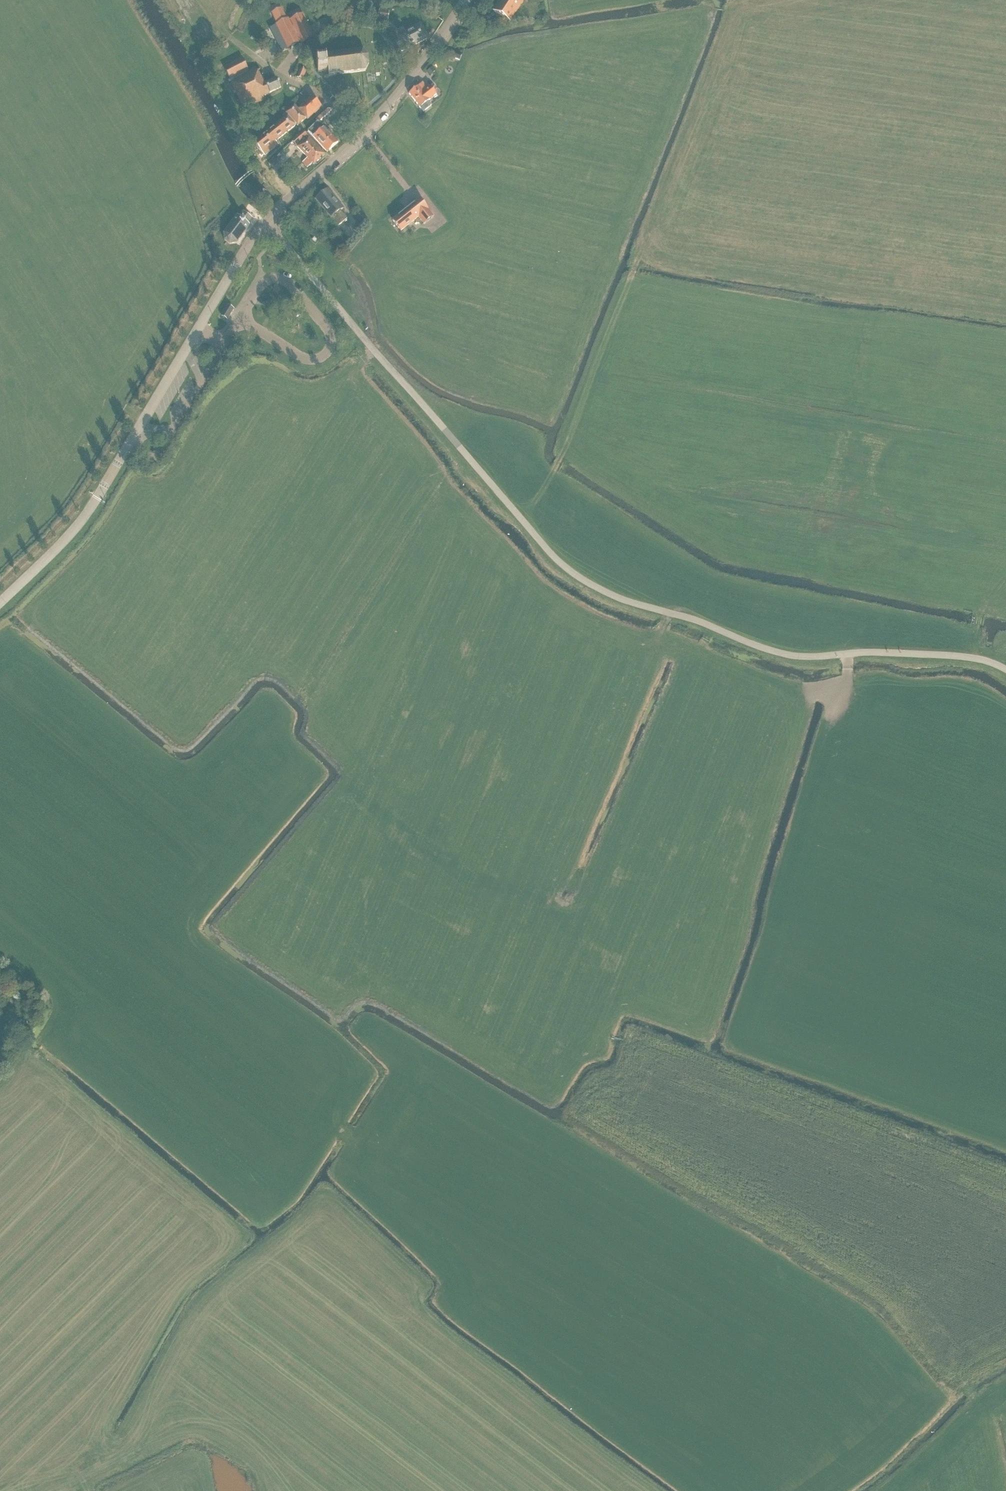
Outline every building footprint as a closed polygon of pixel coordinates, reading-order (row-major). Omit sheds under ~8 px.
[(510,21),(524,0),(500,0),(493,11),(510,21)] [(301,42),(302,44),(314,38),(302,13),(289,20),(288,18),(286,19),(281,8),(271,13),(277,24),(276,24),(288,49),(301,42)] [(396,30),(391,32),(396,43),(402,40),(406,49),(427,39),(421,28),(420,25),(399,36),(396,30)] [(363,51),(363,50),(319,56),(320,61),(316,61),(318,71),(328,70),(328,75),(341,74),(365,71),(365,70),(369,63),(368,57),(363,51)] [(451,50),(449,56),(459,60),(462,54),(451,50)] [(224,67),(244,109),(264,99),(263,97),(281,88),(276,78),(266,83),(262,75),(260,76),(256,67),(248,70),(242,58),(224,67)] [(432,67),(427,71),(430,76),(436,71),(432,67)] [(307,71),(300,69),(296,77),(303,80),(307,71)] [(423,83),(409,94),(420,107),(433,97),(436,95),(430,86),(427,88),(423,83)] [(276,140),(296,124),(297,126),(306,117),(307,119),(321,106),(312,96),(298,109),(294,105),(286,112),(288,114),(253,142),(265,155),(278,143),(276,140)] [(315,119),(318,122),(331,111),(330,109),(327,109),(315,119)] [(318,122),(308,131),(327,152),(338,142),(324,127),(324,128),(318,122)] [(308,137),(303,131),(292,142),(296,146),(297,145),(298,146),(298,147),(307,157),(318,146),(309,136),(308,137)] [(307,157),(302,162),(307,168),(313,163),(314,164),(325,154),(318,146),(307,157)] [(275,156),(269,164),(274,168),(281,161),(276,157),(275,156)] [(315,199),(331,218),(338,226),(347,219),(340,211),(343,208),(328,189),(315,199)] [(414,218),(427,207),(418,197),(410,203),(412,205),(407,209),(392,220),(401,231),(415,219),(414,218)] [(239,217),(237,215),(224,233),(225,240),(230,244),(236,243),(250,225),(248,223),(252,218),(243,211),(239,217)] [(222,316),(228,320),(234,310),(228,306),(222,316)] [(15,992),(13,996),(13,998),(16,1000),(19,1000),(21,996),(20,994),(19,993),(18,992),(17,992),(15,992)]
